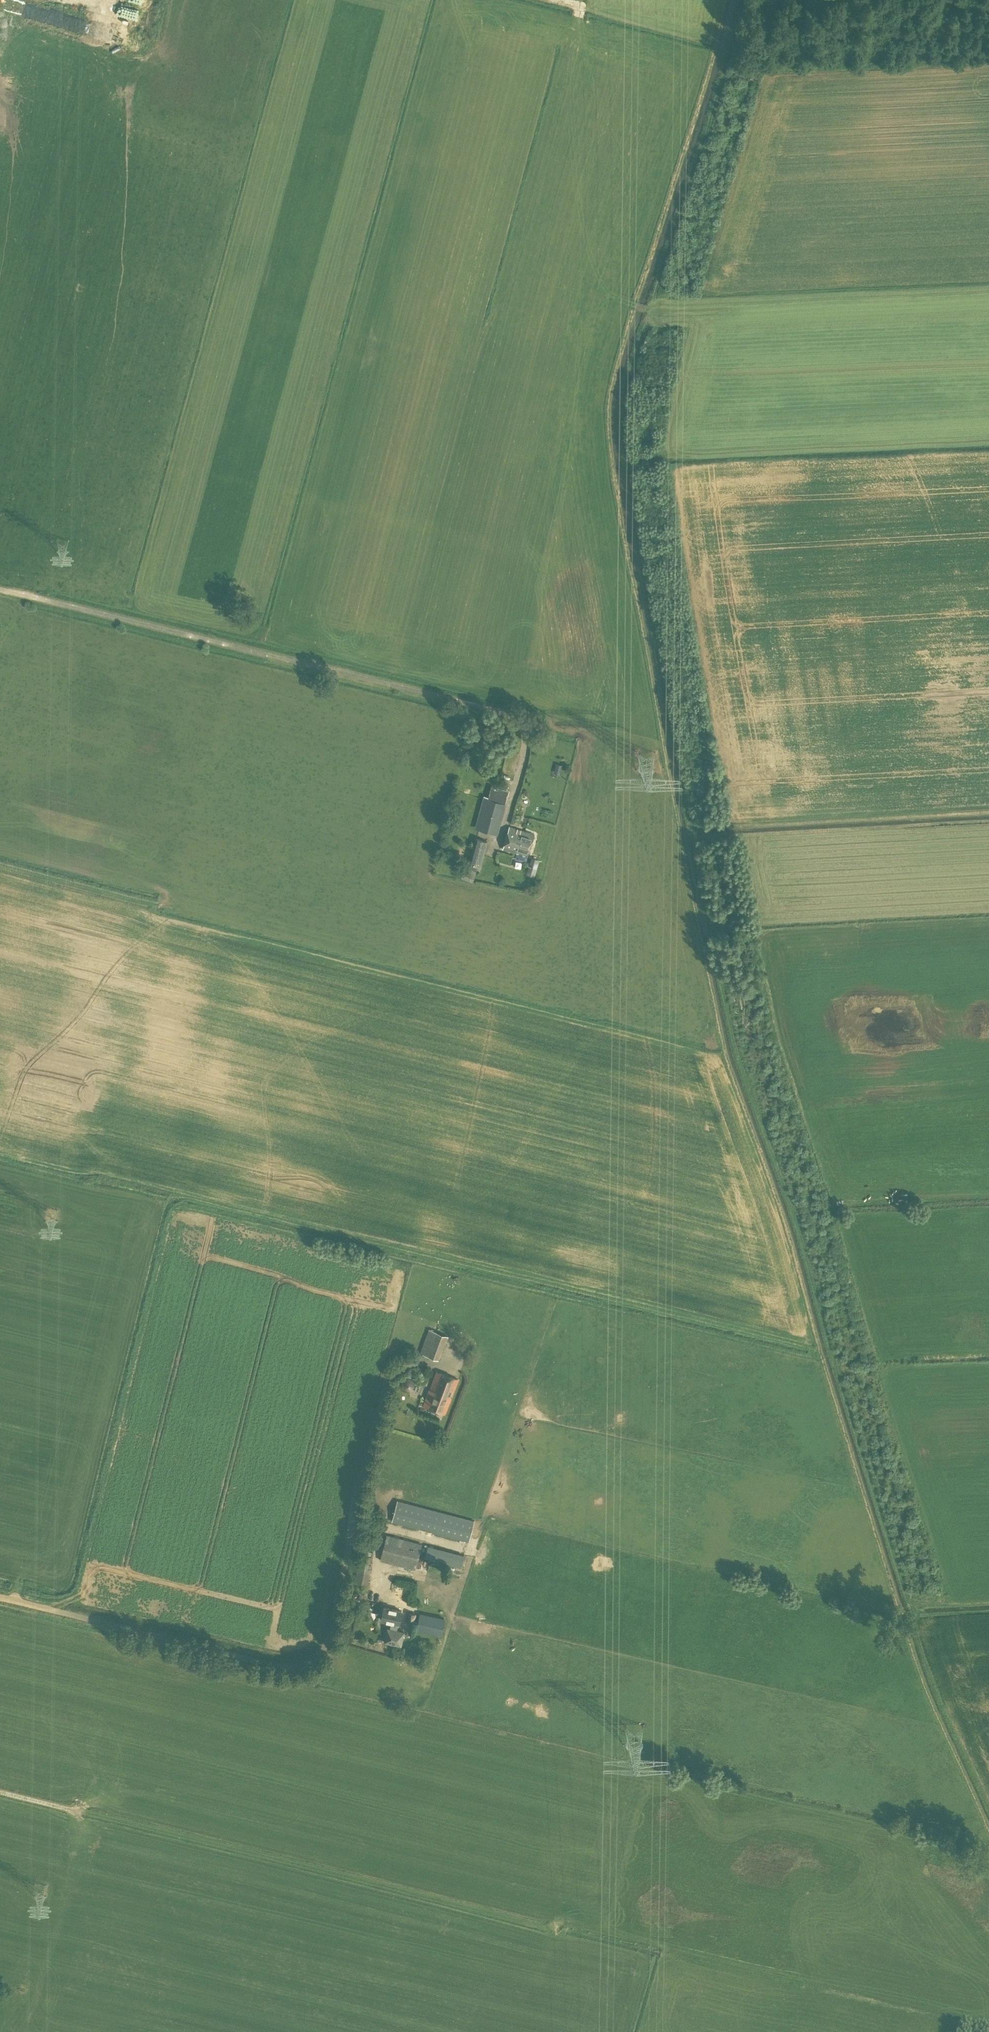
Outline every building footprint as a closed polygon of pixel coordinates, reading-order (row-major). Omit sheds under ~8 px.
[(495,831),(503,804),(488,800),(480,827),(495,831)] [(518,847),(523,831),(509,827),(503,849),(515,852),(516,847),(518,847)] [(516,847),(515,852),(528,856),(534,834),(523,831),(518,847),(516,847)] [(481,866),(488,841),(476,837),(468,863),(481,866)] [(534,877),(539,859),(532,857),(529,865),(526,874),(534,877)] [(472,882),(476,871),(465,867),(461,878),(472,882)] [(439,1359),(445,1343),(426,1336),(420,1352),(439,1359)] [(445,1414),(458,1379),(437,1371),(430,1389),(429,1388),(423,1405),(445,1414)] [(469,1543),(474,1521),(397,1500),(392,1522),(469,1543)] [(417,1560),(421,1545),(387,1536),(383,1550),(417,1560)] [(461,1568),(464,1554),(428,1545),(424,1558),(461,1568)] [(398,1623),(401,1610),(383,1606),(380,1619),(391,1621),(390,1628),(387,1627),(384,1640),(400,1644),(404,1631),(396,1629),(398,1622),(398,1623)] [(414,1624),(416,1614),(407,1612),(405,1622),(414,1624)] [(420,1616),(420,1632),(431,1632),(431,1626),(445,1626),(445,1616),(420,1616)]
